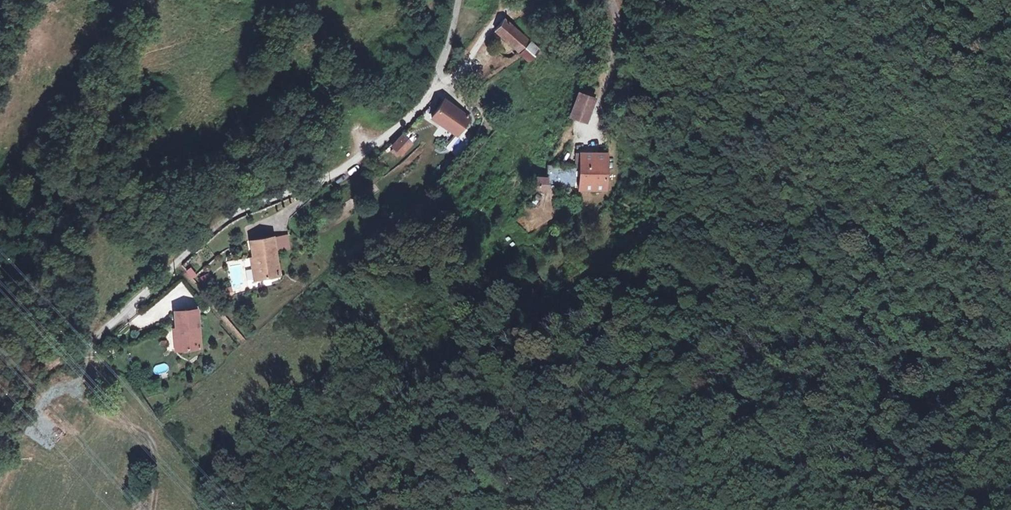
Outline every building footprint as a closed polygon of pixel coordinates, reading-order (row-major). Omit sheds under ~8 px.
[(531,42),(506,21),(494,36),(520,57),(531,42)] [(540,51),(531,42),(520,57),(530,64),(540,51)] [(593,99),(577,95),(570,119),(586,124),(593,99)] [(473,118),(444,99),(433,116),(460,135),(473,118)] [(410,142),(402,135),(392,148),(399,154),(410,142)] [(609,152),(582,151),(581,163),(586,164),(585,187),(607,188),(609,152)] [(549,180),(538,179),(538,191),(549,191),(549,180)] [(278,279),(273,238),(250,240),(252,258),(256,258),(257,268),(258,281),(278,279)] [(258,281),(257,268),(249,269),(251,282),(258,281)] [(191,270),(187,273),(192,280),(196,277),(191,270)] [(203,284),(212,279),(208,272),(199,277),(203,284)] [(225,294),(217,295),(218,304),(226,303),(225,294)] [(198,309),(176,309),(177,326),(180,326),(181,337),(182,347),(182,349),(201,349),(198,309)] [(156,375),(168,370),(165,362),(152,368),(156,375)]
